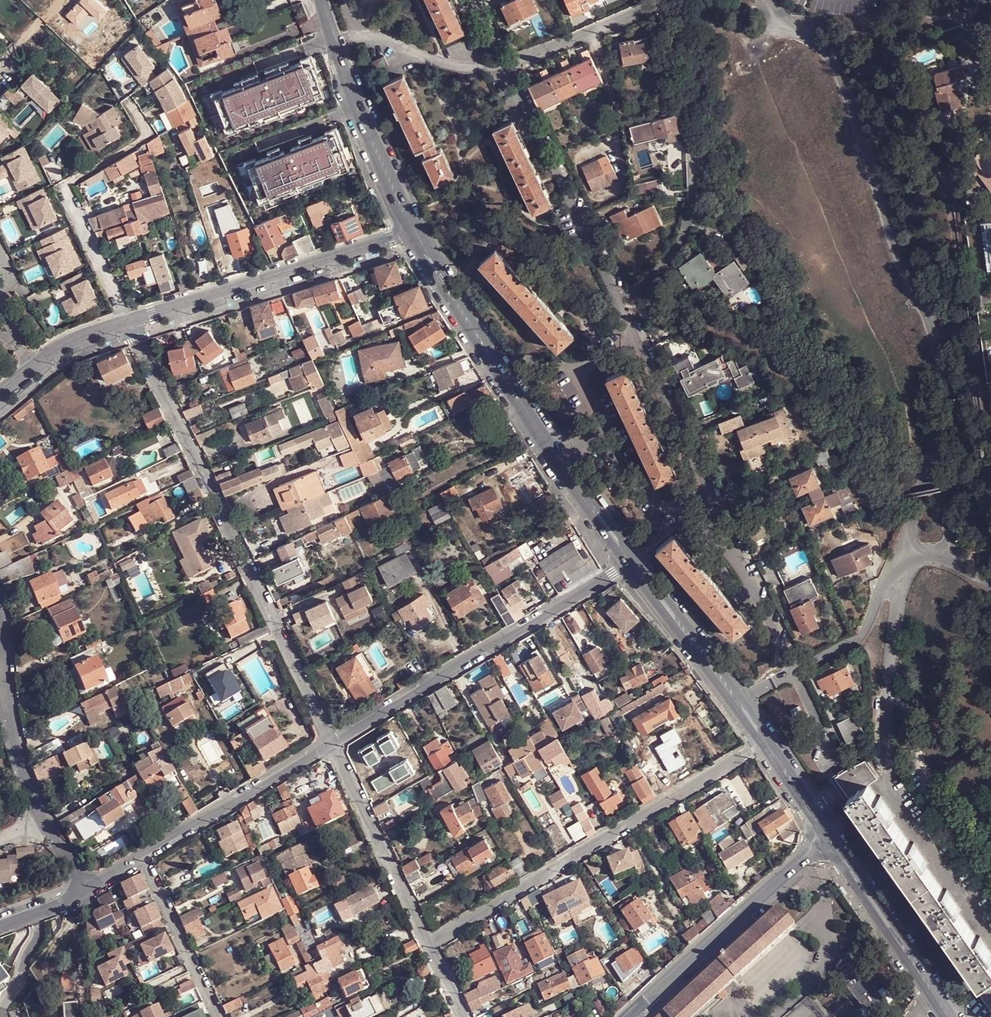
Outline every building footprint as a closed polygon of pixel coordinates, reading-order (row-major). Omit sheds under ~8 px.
[(201,66),(236,53),(231,41),(234,39),(228,25),(221,28),(216,18),(224,14),(219,0),(216,1),(215,0),(179,0),(175,2),(187,31),(188,33),(201,66)] [(465,32),(450,0),(427,0),(446,41),(465,32)] [(538,11),(534,0),(512,0),(502,5),(512,27),(523,22),(521,18),(538,11)] [(572,16),(589,9),(588,7),(587,4),(597,0),(566,0),(572,16)] [(540,14),(538,11),(521,18),(523,22),(540,14)] [(247,17),(228,25),(234,39),(253,32),(247,17)] [(990,34),(990,32),(990,26),(985,21),(980,26),(990,34)] [(146,33),(163,56),(169,41),(188,33),(187,31),(182,32),(169,38),(161,41),(151,30),(146,33)] [(651,58),(648,41),(635,43),(631,44),(630,39),(621,41),(624,61),(633,60),(634,61),(651,58)] [(143,87),(152,81),(160,75),(139,46),(126,55),(141,77),(138,80),(143,87)] [(541,108),(540,106),(559,97),(560,99),(561,101),(562,100),(561,99),(560,96),(580,87),(581,89),(582,91),(583,90),(582,89),(581,86),(600,77),(601,80),(602,81),(603,81),(588,48),(582,51),(586,60),(587,63),(581,66),(579,63),(571,67),(568,59),(561,61),(565,69),(567,73),(560,76),(558,72),(550,76),(546,68),(541,71),(545,79),(547,83),(540,86),(538,82),(529,86),(541,111),(542,110),(541,108)] [(138,80),(141,77),(126,55),(122,58),(138,80)] [(302,60),(303,62),(305,66),(313,64),(316,74),(319,72),(313,56),(302,60)] [(374,61),(378,70),(389,65),(385,56),(374,61)] [(316,74),(313,64),(305,66),(303,62),(291,67),(268,75),(268,76),(268,77),(261,80),(261,78),(260,79),(238,87),(224,92),(224,94),(216,97),(220,107),(225,120),(228,128),(236,125),(237,129),(238,129),(251,124),(304,104),(309,102),(317,98),(316,94),(323,91),(316,74)] [(267,71),(268,75),(291,67),(289,63),(267,71)] [(963,104),(957,77),(965,75),(963,65),(938,71),(937,71),(935,73),(935,75),(938,88),(936,89),(937,90),(941,109),(937,110),(940,126),(957,122),(954,107),(963,104)] [(936,89),(938,88),(935,75),(933,67),(925,71),(931,91),(937,90),(936,89)] [(152,81),(168,111),(187,101),(179,84),(167,70),(160,75),(152,81)] [(34,73),(23,85),(31,93),(50,112),(61,100),(34,73)] [(236,83),(238,87),(260,79),(258,74),(236,83)] [(405,126),(423,117),(404,76),(386,84),(405,126)] [(601,80),(600,77),(581,86),(582,89),(601,80)] [(31,93),(23,85),(20,88),(28,96),(31,93)] [(561,99),(581,89),(580,87),(560,96),(561,99)] [(28,96),(20,88),(10,98),(18,106),(28,96)] [(217,108),(220,107),(216,97),(224,94),(224,92),(223,89),(212,94),(217,108)] [(316,94),(317,98),(309,102),(310,104),(326,98),(323,91),(316,94)] [(541,108),(560,99),(559,97),(540,106),(541,108)] [(187,101),(168,111),(176,127),(188,122),(196,117),(187,101)] [(306,108),(304,104),(251,124),(253,128),(306,108)] [(120,122),(113,107),(100,114),(81,105),(74,119),(85,126),(89,125),(92,131),(99,145),(108,140),(107,137),(104,131),(110,127),(120,122)] [(648,140),(658,137),(658,136),(672,131),(673,134),(683,131),(682,129),(677,111),(635,124),(638,137),(646,135),(648,140)] [(4,114),(0,118),(0,144),(11,133),(16,139),(22,133),(4,114)] [(196,117),(188,122),(189,124),(189,126),(192,130),(195,128),(200,125),(196,117)] [(405,126),(418,152),(421,151),(436,185),(455,175),(442,149),(439,151),(423,117),(405,126)] [(237,129),(236,125),(228,128),(225,120),(222,121),(228,135),(239,131),(238,129),(237,129)] [(515,173),(533,165),(512,121),(494,130),(515,173)] [(189,124),(188,122),(176,127),(173,129),(175,131),(189,124)] [(192,130),(189,126),(178,131),(184,144),(192,141),(194,143),(199,140),(198,138),(203,136),(204,138),(206,137),(201,127),(195,129),(195,128),(192,130)] [(104,131),(107,137),(113,133),(110,127),(104,131)] [(336,133),(343,149),(346,148),(337,128),(327,132),(328,134),(329,136),(336,133)] [(99,145),(92,131),(88,134),(95,147),(99,145)] [(258,164),(250,168),(253,176),(260,193),(262,198),(270,195),(272,200),(286,194),(323,178),(335,173),(342,170),(341,166),(348,163),(343,149),(336,133),(329,136),(328,134),(314,140),(301,145),(292,148),(293,150),(286,153),(285,151),(282,152),(271,157),(257,162),(258,164)] [(299,140),(301,145),(314,140),(312,135),(299,140)] [(164,150),(160,136),(148,142),(150,150),(153,156),(164,150)] [(203,161),(215,155),(206,137),(204,138),(199,140),(194,143),(198,151),(203,161)] [(192,141),(184,144),(189,155),(196,153),(191,144),(194,143),(192,141)] [(990,144),(974,155),(983,168),(979,170),(990,187),(990,145),(990,144)] [(24,147),(12,152),(16,160),(5,164),(0,167),(0,172),(2,175),(12,170),(22,190),(41,181),(24,147)] [(269,152),(271,157),(282,152),(280,148),(269,152)] [(145,174),(156,169),(153,156),(150,150),(148,150),(148,152),(141,155),(142,159),(141,159),(145,174)] [(16,160),(12,152),(2,157),(5,164),(16,160)] [(114,178),(123,174),(138,165),(131,153),(105,168),(112,180),(114,178)] [(977,172),(979,170),(983,168),(974,155),(968,160),(977,172)] [(607,156),(583,168),(595,193),(619,180),(607,156)] [(218,163),(215,158),(205,163),(207,167),(218,163)] [(250,168),(258,164),(257,162),(256,160),(245,164),(250,177),(253,176),(250,168)] [(351,169),(348,163),(341,166),(342,170),(335,173),(336,175),(351,169)] [(534,215),(553,207),(533,165),(515,173),(534,215)] [(112,180),(105,168),(85,180),(89,186),(104,178),(106,182),(112,180)] [(147,180),(152,195),(163,192),(160,180),(156,169),(145,174),(147,180)] [(0,172),(0,179),(11,174),(19,192),(22,190),(12,170),(2,175),(0,172)] [(323,178),(286,194),(287,199),(325,182),(323,178)] [(660,178),(637,184),(640,197),(663,192),(660,178)] [(43,188),(18,200),(21,208),(23,207),(30,204),(40,226),(57,218),(43,188)] [(137,209),(138,213),(144,212),(154,208),(161,206),(162,209),(163,213),(170,211),(163,192),(152,195),(134,201),(137,209)] [(270,195),(262,198),(260,193),(257,194),(263,207),(273,203),(272,200),(270,195)] [(333,210),(328,198),(318,202),(323,215),(333,210)] [(323,215),(318,202),(308,206),(309,211),(312,219),(323,215)] [(30,204),(23,207),(34,229),(40,226),(30,204)] [(652,204),(628,216),(625,209),(611,216),(619,229),(624,227),(626,231),(629,236),(641,230),(641,232),(661,222),(652,204)] [(90,218),(95,230),(128,219),(129,221),(139,218),(138,213),(137,209),(126,213),(124,206),(90,218)] [(244,214),(240,206),(237,207),(236,208),(240,215),(244,214)] [(364,233),(353,206),(347,208),(348,211),(343,212),(345,219),(335,223),(341,240),(352,236),(353,237),(364,233)] [(148,222),(164,217),(163,213),(162,209),(155,211),(154,208),(144,212),(146,223),(148,222)] [(144,212),(138,213),(139,218),(141,225),(146,223),(144,212)] [(323,215),(312,219),(315,226),(326,223),(323,215)] [(129,221),(127,222),(127,224),(130,234),(137,232),(138,235),(144,233),(141,225),(139,218),(129,221)] [(255,226),(258,232),(267,250),(285,241),(274,219),(255,226)] [(309,233),(304,220),(297,223),(303,236),(309,233)] [(150,231),(148,222),(146,223),(141,225),(144,233),(150,231)] [(130,234),(127,224),(110,229),(108,230),(110,237),(111,240),(118,238),(130,234)] [(100,239),(110,237),(108,230),(108,228),(96,232),(100,239)] [(255,250),(248,228),(229,234),(236,256),(255,250)] [(65,229),(41,240),(45,247),(38,250),(42,258),(47,256),(57,276),(82,264),(65,229)] [(138,235),(137,232),(118,238),(120,245),(139,238),(138,235)] [(298,250),(301,255),(317,250),(309,233),(303,236),(293,241),(296,246),(298,250)] [(290,248),(295,257),(301,255),(298,250),(296,246),(290,248)] [(558,348),(573,334),(496,248),(481,263),(558,348)] [(159,282),(171,278),(163,253),(151,257),(159,282)] [(679,277),(690,293),(693,290),(695,289),(697,291),(702,287),(705,292),(719,282),(729,296),(734,292),(737,296),(744,292),(743,289),(752,283),(738,264),(726,272),(716,259),(709,264),(704,256),(683,270),(684,272),(679,277)] [(148,270),(142,272),(147,286),(159,282),(151,257),(145,259),(148,270)] [(148,270),(145,259),(127,265),(130,276),(142,272),(148,270)] [(386,287),(404,282),(398,263),(378,269),(386,287)] [(100,303),(88,278),(73,285),(78,295),(79,298),(76,300),(75,296),(64,302),(71,317),(100,303)] [(171,278),(159,282),(162,292),(174,288),(171,278)] [(194,288),(191,280),(185,282),(179,284),(182,292),(194,288)] [(338,282),(316,289),(317,291),(317,295),(340,288),(338,282)] [(431,309),(423,287),(398,297),(403,308),(406,318),(431,309)] [(695,289),(693,290),(698,297),(705,292),(702,287),(697,291),(695,289)] [(340,288),(317,295),(319,302),(320,304),(321,304),(342,297),(340,288)] [(351,295),(355,306),(362,303),(369,301),(370,300),(366,289),(351,295)] [(296,309),(319,302),(317,295),(317,291),(298,296),(293,299),(296,309)] [(979,294),(981,310),(986,309),(986,306),(990,306),(990,292),(985,293),(979,294)] [(272,302),(254,308),(256,313),(273,307),(272,302)] [(279,323),(273,307),(256,313),(262,329),(279,323)] [(406,318),(403,308),(387,314),(388,317),(397,314),(400,321),(406,318)] [(454,332),(441,311),(435,314),(448,335),(454,332)] [(435,314),(414,322),(417,327),(420,331),(413,336),(422,351),(448,335),(435,314)] [(365,326),(363,322),(352,327),(356,337),(368,333),(365,326)] [(417,327),(414,322),(402,327),(404,333),(417,327)] [(283,334),(279,323),(262,329),(266,339),(283,334)] [(368,333),(375,330),(372,324),(365,326),(368,333)] [(197,335),(191,339),(197,353),(199,353),(205,362),(212,358),(210,356),(223,347),(213,331),(200,340),(197,335)] [(338,341),(335,335),(329,337),(333,347),(340,344),(338,341)] [(307,341),(316,361),(326,357),(318,337),(307,341)] [(197,353),(191,339),(184,341),(185,346),(170,350),(175,368),(190,364),(190,367),(198,365),(195,354),(197,353)] [(406,361),(401,340),(373,346),(374,353),(363,356),(367,376),(381,372),(380,366),(406,361)] [(300,346),(288,352),(291,357),(303,352),(300,346)] [(374,353),(373,346),(361,349),(363,356),(374,353)] [(135,370),(125,350),(114,355),(110,357),(112,361),(102,366),(110,381),(135,370)] [(113,351),(97,356),(100,360),(100,361),(110,356),(114,355),(113,351)] [(680,375),(688,392),(717,378),(725,374),(723,369),(729,366),(734,376),(741,373),(733,357),(725,361),(721,354),(695,368),(689,356),(673,364),(677,370),(681,368),(684,373),(680,375)] [(87,365),(100,360),(97,356),(86,361),(87,365)] [(241,363),(231,368),(239,389),(258,381),(250,360),(241,363)] [(315,361),(305,365),(308,372),(314,390),(326,385),(315,361)] [(381,372),(407,367),(406,361),(380,366),(381,372)] [(455,379),(467,374),(462,361),(435,371),(443,389),(457,383),(455,379)] [(755,381),(747,364),(740,368),(742,374),(735,378),(740,388),(755,381)] [(305,365),(292,370),(294,376),(294,377),(301,375),(308,372),(305,365)] [(239,389),(231,368),(223,370),(221,371),(230,393),(239,389)] [(657,482),(676,473),(628,369),(608,377),(657,482)] [(294,376),(292,370),(283,374),(284,377),(285,379),(294,376)] [(314,390),(308,372),(301,375),(308,392),(314,390)] [(717,378),(688,392),(689,395),(718,380),(717,378)] [(497,398),(489,385),(473,393),(474,396),(480,406),(488,402),(497,398)] [(336,388),(329,391),(331,397),(333,400),(340,397),(336,388)] [(450,400),(454,409),(471,400),(472,400),(471,398),(468,391),(450,400)] [(474,396),(471,398),(472,400),(471,400),(474,406),(477,405),(478,408),(480,406),(474,396)] [(333,400),(331,397),(324,400),(333,422),(342,418),(338,411),(333,400)] [(454,409),(457,414),(474,406),(471,400),(454,409)] [(35,408),(30,401),(14,414),(20,420),(35,408)] [(492,411),(488,402),(480,406),(478,408),(474,409),(478,418),(492,411)] [(247,414),(242,404),(227,411),(232,421),(247,414)] [(186,413),(189,419),(204,412),(202,406),(186,413)] [(145,414),(151,429),(168,420),(161,407),(145,414)] [(385,408),(380,412),(387,429),(394,426),(385,408)] [(746,426),(740,414),(719,423),(724,435),(737,430),(741,440),(745,449),(742,450),(746,460),(767,452),(763,443),(771,439),(772,442),(793,434),(782,408),(771,412),(773,416),(769,417),(746,426)] [(358,414),(360,419),(369,415),(368,410),(358,414)] [(347,411),(340,414),(342,418),(342,420),(354,446),(359,456),(367,453),(347,411)] [(368,438),(388,431),(387,429),(380,412),(379,411),(376,412),(369,415),(360,419),(360,421),(368,438)] [(273,414),(248,425),(255,444),(281,433),(273,414)] [(282,429),(290,426),(287,417),(279,420),(282,429)] [(341,421),(283,446),(286,453),(317,440),(321,448),(337,442),(340,448),(351,444),(341,421)] [(518,434),(514,426),(496,434),(500,442),(518,434)] [(199,444),(217,435),(214,428),(196,437),(199,444)] [(392,437),(397,447),(402,444),(406,443),(401,432),(397,434),(392,437)] [(184,452),(179,443),(165,450),(169,459),(184,452)] [(420,459),(421,461),(429,456),(424,445),(415,449),(416,452),(418,455),(422,452),(424,457),(420,459)] [(40,450),(20,460),(30,481),(50,471),(40,450)] [(424,468),(420,459),(418,455),(416,452),(392,462),(393,464),(398,474),(400,478),(424,468)] [(359,456),(363,464),(368,461),(370,460),(367,453),(359,456)] [(65,473),(71,471),(63,454),(57,457),(65,473)] [(380,471),(384,469),(380,462),(383,460),(381,455),(373,459),(375,462),(380,471)] [(375,462),(373,459),(370,460),(368,461),(375,473),(376,473),(381,471),(380,471),(375,462)] [(112,460),(108,463),(113,473),(117,470),(112,460)] [(285,460),(277,464),(282,475),(289,471),(285,460)] [(384,469),(380,471),(381,471),(386,479),(388,484),(400,478),(398,474),(393,464),(392,462),(387,465),(388,467),(384,469)] [(95,486),(115,477),(113,473),(108,463),(101,466),(93,470),(88,472),(95,486)] [(282,475),(277,464),(263,469),(262,466),(235,476),(222,481),(228,497),(282,475)] [(812,469),(791,478),(799,494),(809,490),(815,503),(805,507),(812,524),(834,514),(830,506),(843,501),(846,509),(848,512),(857,509),(855,503),(845,484),(837,488),(838,490),(825,495),(812,469)] [(232,470),(216,476),(219,482),(222,481),(235,476),(232,470)] [(275,488),(284,510),(291,508),(329,493),(318,470),(275,488)] [(71,486),(77,483),(74,478),(71,471),(65,473),(71,486)] [(376,473),(385,488),(389,485),(388,484),(386,479),(381,471),(376,473)] [(196,478),(193,472),(183,477),(185,483),(196,478)] [(65,473),(60,476),(66,487),(71,486),(65,473)] [(145,496),(139,482),(134,484),(140,498),(145,496)] [(140,498),(134,484),(112,494),(119,508),(140,498)] [(385,488),(389,495),(393,494),(394,493),(389,485),(385,488)] [(190,494),(196,505),(207,500),(201,489),(190,494)] [(495,490),(471,501),(476,510),(479,508),(486,520),(497,515),(496,512),(504,508),(495,490)] [(92,491),(85,495),(87,499),(94,495),(92,492),(92,491)] [(378,501),(384,498),(380,492),(374,495),(378,501)] [(332,502),(329,493),(291,508),(293,513),(281,518),(289,533),(316,520),(314,516),(326,512),(324,506),(332,502)] [(85,500),(82,494),(76,497),(82,509),(88,506),(85,500)] [(149,503),(152,508),(164,501),(161,496),(149,503)] [(371,526),(398,514),(389,496),(384,498),(378,501),(363,508),(371,526)] [(175,519),(165,500),(164,501),(152,508),(159,520),(164,517),(168,523),(175,519)] [(428,509),(431,515),(446,507),(443,501),(428,509)] [(830,506),(834,514),(846,509),(843,501),(830,506)] [(75,521),(60,502),(43,515),(48,522),(57,534),(63,529),(75,521)] [(150,525),(159,520),(152,508),(149,503),(141,509),(150,525)] [(448,510),(446,507),(431,515),(434,518),(448,510)] [(353,531),(356,529),(352,518),(361,514),(359,510),(359,509),(346,516),(353,531)] [(453,518),(448,510),(434,518),(438,526),(453,518)] [(346,516),(336,521),(342,534),(342,536),(353,531),(346,516)] [(204,519),(183,528),(189,540),(183,543),(178,531),(172,534),(173,538),(169,540),(177,555),(182,552),(186,560),(194,577),(212,568),(201,543),(213,537),(204,519)] [(317,530),(328,525),(325,520),(314,526),(316,531),(317,530)] [(328,525),(317,530),(321,537),(324,543),(342,534),(336,521),(328,525)] [(47,545),(61,538),(67,535),(63,529),(57,534),(48,522),(38,529),(41,534),(46,543),(47,545)] [(756,527),(747,531),(752,543),(761,539),(756,527)] [(183,543),(189,540),(183,528),(178,531),(183,543)] [(316,531),(298,540),(300,546),(321,537),(317,530),(316,531)] [(408,533),(398,538),(400,543),(402,546),(412,541),(415,540),(412,535),(410,536),(408,533)] [(41,534),(37,536),(41,544),(46,543),(41,534)] [(734,636),(749,623),(674,535),(658,549),(734,636)] [(394,546),(400,543),(398,538),(390,541),(394,546)] [(761,539),(752,543),(756,551),(765,547),(761,539)] [(395,549),(398,555),(415,547),(412,541),(402,546),(395,549)] [(280,548),(290,572),(304,565),(292,542),(280,548)] [(834,559),(842,576),(873,561),(869,552),(873,550),(870,542),(834,559)] [(504,557),(488,566),(499,585),(501,584),(512,577),(516,574),(514,570),(536,555),(529,543),(504,557)] [(588,564),(574,543),(542,564),(555,585),(588,564)] [(478,545),(474,548),(477,553),(482,550),(478,545)] [(9,551),(0,555),(0,572),(15,565),(9,551)] [(504,557),(501,552),(485,561),(488,566),(504,557)] [(382,568),(391,585),(417,571),(408,554),(382,568)] [(28,577),(36,574),(31,557),(23,561),(28,577)] [(194,577),(186,560),(181,562),(189,579),(194,577)] [(23,561),(15,565),(0,572),(0,574),(4,585),(28,577),(23,561)] [(305,569),(304,565),(290,572),(292,576),(305,569)] [(91,582),(93,586),(112,578),(115,576),(113,571),(91,582)] [(60,595),(66,593),(58,572),(51,575),(60,595)] [(51,575),(31,585),(40,605),(42,604),(60,595),(51,575)] [(812,576),(786,588),(798,615),(796,617),(803,633),(818,625),(811,610),(823,604),(812,576)] [(512,577),(501,584),(502,586),(513,580),(512,577)] [(376,604),(363,578),(346,586),(351,597),(340,602),(351,625),(372,615),(368,609),(376,604)] [(461,616),(487,600),(474,579),(471,581),(469,578),(446,592),(461,616)] [(515,585),(513,580),(502,586),(505,590),(515,585)] [(505,590),(514,605),(524,600),(525,599),(519,589),(525,586),(522,581),(515,585),(505,590)] [(206,586),(204,595),(212,591),(214,583),(206,586)] [(218,598),(213,591),(212,591),(204,595),(202,597),(205,601),(207,605),(218,598)] [(519,620),(501,591),(492,596),(509,626),(519,620)] [(433,618),(427,608),(431,606),(427,598),(431,596),(429,593),(426,596),(413,603),(411,599),(408,601),(410,605),(401,609),(407,620),(411,618),(417,627),(433,618)] [(44,610),(63,600),(60,595),(42,604),(44,610)] [(308,608),(295,615),(299,623),(311,618),(317,628),(337,619),(328,600),(308,610),(308,608)] [(526,606),(524,600),(514,605),(517,611),(519,609),(524,607),(526,606)] [(641,621),(623,600),(609,612),(628,633),(641,621)] [(51,613),(54,621),(77,611),(73,603),(51,613)] [(238,603),(221,611),(224,618),(241,610),(238,603)] [(524,607),(519,609),(523,618),(528,615),(524,607)] [(233,638),(251,630),(241,610),(224,618),(233,638)] [(77,611),(54,621),(61,635),(65,645),(67,644),(88,634),(77,611)] [(582,629),(576,619),(575,620),(570,623),(576,633),(582,629)] [(240,641),(243,647),(252,643),(271,634),(267,627),(240,641)] [(65,645),(61,635),(58,636),(56,639),(56,643),(58,646),(62,647),(65,646),(67,644),(65,645)] [(87,645),(90,651),(101,646),(108,643),(105,637),(87,645)] [(562,641),(554,646),(567,668),(575,663),(562,641)] [(232,652),(236,660),(255,651),(252,643),(243,647),(234,651),(232,652)] [(77,670),(99,659),(98,655),(104,652),(101,646),(90,651),(83,654),(72,660),(77,670)] [(599,647),(586,654),(596,673),(609,666),(599,647)] [(517,651),(512,654),(518,664),(523,661),(517,651)] [(527,662),(521,665),(537,692),(555,681),(548,669),(546,670),(535,651),(532,653),(534,657),(527,662)] [(532,653),(525,657),(527,661),(534,657),(532,653)] [(514,675),(502,655),(494,659),(506,679),(514,675)] [(379,691),(358,656),(351,660),(347,662),(338,668),(359,703),(379,691)] [(99,659),(77,670),(87,692),(110,681),(99,659)] [(650,680),(642,664),(637,667),(636,666),(632,668),(632,669),(627,671),(628,675),(634,686),(635,687),(650,680)] [(173,673),(176,679),(191,672),(188,665),(173,673)] [(848,666),(819,680),(822,687),(826,685),(831,693),(842,688),(843,690),(856,683),(848,666)] [(690,668),(682,673),(689,681),(696,677),(690,668)] [(82,695),(87,692),(77,670),(72,672),(82,695)] [(484,688),(472,696),(491,726),(512,713),(503,698),(495,687),(498,684),(492,674),(480,681),(484,688)] [(627,689),(634,686),(628,675),(622,678),(627,689)] [(172,693),(185,688),(184,686),(193,681),(191,677),(169,686),(172,693)] [(638,697),(655,688),(657,686),(655,682),(646,686),(647,687),(635,694),(638,697)] [(658,695),(668,689),(664,682),(657,686),(655,688),(655,690),(658,695)] [(495,687),(503,698),(506,696),(498,684),(495,687)] [(124,687),(89,704),(97,720),(108,714),(122,708),(126,717),(135,713),(124,687)] [(447,687),(431,697),(440,715),(458,705),(447,687)] [(612,716),(614,720),(617,718),(658,695),(655,690),(611,715),(612,716)] [(589,708),(580,692),(573,697),(575,700),(556,711),(565,727),(584,716),(582,712),(589,708)] [(598,720),(610,713),(617,709),(610,698),(609,695),(607,692),(594,700),(597,704),(591,709),(598,720)] [(620,708),(633,700),(629,692),(616,699),(620,708)] [(149,693),(141,697),(148,710),(156,706),(149,693)] [(194,718),(184,699),(164,711),(174,730),(194,718)] [(680,715),(672,699),(646,714),(655,729),(680,715)] [(805,714),(800,706),(793,710),(797,718),(805,714)] [(843,721),(854,717),(856,716),(852,707),(840,713),(843,721)] [(266,763),(288,750),(282,740),(279,742),(278,740),(275,732),(277,731),(269,719),(270,718),(265,710),(257,715),(262,723),(248,732),(266,763)] [(108,714),(97,720),(100,726),(111,721),(108,714)] [(655,729),(646,714),(636,719),(645,735),(655,729)] [(248,732),(262,723),(257,715),(242,723),(248,732)] [(619,732),(615,726),(617,725),(614,720),(612,716),(606,719),(611,727),(604,732),(607,738),(619,732)] [(850,742),(863,737),(854,717),(843,721),(840,722),(850,742)] [(561,735),(557,729),(551,718),(541,724),(545,731),(551,741),(561,735)] [(617,725),(624,738),(627,734),(617,718),(614,720),(617,725)] [(790,734),(785,725),(781,728),(786,737),(790,734)] [(568,730),(560,734),(563,739),(570,735),(568,730)] [(545,731),(532,738),(531,739),(534,743),(527,747),(524,743),(523,743),(511,751),(512,752),(517,759),(537,747),(538,749),(551,741),(545,731)] [(649,752),(639,735),(626,742),(636,759),(649,752)] [(531,739),(532,738),(531,737),(530,737),(524,741),(523,741),(523,743),(524,743),(527,747),(534,743),(531,739)] [(542,749),(549,759),(552,765),(562,759),(559,753),(566,749),(560,739),(542,749)] [(36,754),(41,763),(71,749),(67,740),(36,754)] [(392,749),(397,758),(398,758),(405,754),(411,764),(414,770),(417,769),(422,766),(408,740),(392,749)] [(444,748),(449,757),(454,754),(456,752),(455,751),(450,742),(443,746),(439,740),(426,749),(431,757),(444,748)] [(159,746),(158,743),(138,754),(143,763),(136,767),(141,777),(168,760),(159,746)] [(65,757),(70,767),(78,763),(88,758),(93,756),(90,749),(88,746),(65,757)] [(94,748),(90,749),(93,756),(88,758),(93,767),(101,763),(94,748)] [(449,757),(444,748),(431,757),(439,770),(452,761),(449,757)] [(487,772),(504,763),(503,762),(497,751),(495,749),(479,758),(487,772)] [(566,749),(559,753),(562,759),(563,761),(570,756),(566,749)] [(536,750),(517,761),(513,764),(507,767),(511,774),(518,770),(524,780),(527,778),(528,779),(535,775),(534,773),(536,771),(536,772),(545,767),(547,769),(549,767),(543,756),(541,758),(536,750)] [(512,752),(507,755),(509,759),(510,758),(513,764),(517,761),(517,759),(512,752)] [(411,764),(405,754),(398,758),(403,767),(411,764)] [(847,762),(849,768),(868,760),(865,754),(847,762)] [(38,782),(64,770),(70,767),(65,757),(58,761),(56,758),(34,769),(38,782)] [(88,758),(78,763),(84,774),(94,769),(93,767),(88,758)] [(147,785),(152,792),(168,781),(167,778),(175,772),(168,760),(141,777),(147,785)] [(982,937),(980,938),(961,913),(964,910),(949,890),(947,892),(928,866),(931,864),(916,843),(914,845),(895,819),(898,817),(883,796),(880,798),(871,785),(881,778),(868,760),(849,768),(837,778),(862,811),(861,812),(875,832),(876,831),(894,858),(894,859),(908,879),(927,905),(926,906),(940,926),(941,926),(960,952),(959,952),(973,972),(974,972),(983,985),(979,988),(990,1005),(990,949),(982,937)] [(438,800),(468,783),(466,780),(470,777),(464,766),(461,767),(458,762),(440,772),(445,778),(443,781),(435,785),(430,789),(437,800),(437,801),(438,800)] [(411,764),(403,767),(407,773),(414,770),(411,764)] [(655,793),(640,765),(632,769),(629,764),(622,768),(625,773),(628,771),(634,782),(620,790),(615,794),(598,767),(588,773),(596,788),(595,789),(610,814),(620,808),(618,804),(626,800),(627,802),(639,795),(643,800),(655,793)] [(265,765),(250,774),(253,780),(269,771),(265,765)] [(422,766),(417,769),(420,775),(423,773),(422,773),(426,770),(422,766)] [(68,780),(64,770),(38,782),(43,791),(68,780)] [(426,770),(422,773),(423,773),(426,780),(431,778),(432,777),(428,770),(426,770)] [(670,771),(662,776),(668,786),(667,787),(670,790),(678,786),(670,771)] [(131,783),(138,779),(135,774),(128,777),(131,783)] [(128,786),(133,793),(147,785),(141,777),(138,779),(131,783),(127,785),(128,786)] [(408,791),(414,786),(413,784),(410,780),(408,778),(402,781),(408,791)] [(426,780),(422,782),(426,790),(430,789),(435,785),(431,778),(426,780)] [(487,798),(481,786),(487,783),(485,780),(475,786),(479,798),(480,803),(487,798)] [(503,782),(488,791),(497,809),(494,811),(500,821),(513,814),(507,803),(513,799),(503,782)] [(285,784),(278,788),(284,799),(290,796),(285,784)] [(128,786),(111,796),(105,799),(105,798),(100,801),(105,810),(78,826),(87,842),(126,819),(121,811),(131,805),(132,805),(134,805),(136,804),(137,803),(137,802),(137,800),(136,798),(135,796),(133,793),(128,786)] [(556,809),(568,802),(560,789),(548,796),(556,809)] [(188,793),(182,797),(187,805),(193,801),(188,793)] [(345,817),(334,793),(319,800),(311,803),(314,810),(310,811),(319,829),(345,817)] [(706,809),(719,829),(728,823),(727,819),(740,811),(729,794),(706,809)] [(480,803),(479,798),(471,803),(478,817),(484,814),(480,803)] [(194,816),(200,812),(196,805),(193,801),(187,805),(194,816)] [(581,801),(572,806),(582,823),(589,818),(591,817),(581,801)] [(392,809),(389,802),(375,809),(378,816),(392,809)] [(757,821),(761,828),(783,813),(790,824),(795,821),(782,802),(757,821)] [(253,803),(241,811),(242,815),(248,827),(252,833),(256,832),(252,824),(255,822),(251,814),(258,810),(253,803)] [(454,829),(462,825),(478,817),(471,803),(467,804),(463,806),(456,809),(449,814),(446,816),(454,829)] [(446,808),(449,814),(456,809),(453,804),(446,808)] [(679,809),(685,820),(691,816),(692,816),(686,805),(679,809)] [(87,808),(69,820),(61,825),(64,828),(66,830),(90,815),(87,808)] [(294,809),(274,817),(282,833),(295,826),(293,820),(298,818),(294,809)] [(706,809),(697,814),(702,824),(698,826),(706,838),(719,829),(706,809)] [(783,813),(761,828),(765,832),(769,839),(790,825),(790,824),(783,813)] [(245,828),(248,827),(242,815),(239,817),(245,828)] [(685,847),(698,840),(697,837),(701,834),(691,816),(685,820),(680,823),(684,827),(676,832),(685,847)] [(591,838),(598,833),(589,818),(582,823),(591,838)] [(387,833),(400,825),(397,820),(389,825),(388,822),(383,825),(387,833)] [(578,821),(567,828),(575,840),(586,834),(578,821)] [(750,827),(756,838),(765,832),(761,828),(757,821),(750,827)] [(796,834),(800,832),(799,829),(798,826),(795,821),(790,824),(790,825),(792,829),(796,834)] [(680,823),(673,827),(673,829),(676,832),(684,827),(680,823)] [(250,849),(238,824),(218,833),(223,843),(231,839),(238,854),(250,849)] [(462,825),(454,829),(457,834),(465,830),(462,825)] [(792,829),(790,825),(769,839),(772,843),(792,829)] [(756,838),(750,827),(744,830),(751,842),(756,839),(756,838)] [(760,845),(769,839),(765,832),(756,838),(756,839),(760,845)] [(254,850),(259,848),(257,846),(252,835),(249,837),(254,850)] [(231,857),(238,854),(231,839),(223,843),(231,857)] [(729,840),(721,846),(728,857),(736,852),(729,840)] [(263,856),(273,851),(268,841),(257,846),(259,848),(263,856)] [(470,848),(479,862),(479,863),(492,856),(484,841),(470,848)] [(313,867),(307,855),(311,852),(307,843),(273,859),(277,868),(281,866),(287,879),(291,878),(291,881),(293,880),(301,896),(320,888),(315,878),(313,878),(309,869),(313,867)] [(34,846),(17,848),(18,854),(8,856),(9,860),(5,860),(6,863),(2,864),(1,861),(0,861),(0,884),(12,882),(11,876),(20,874),(18,858),(35,856),(34,846)] [(503,852),(500,846),(492,850),(496,856),(503,852)] [(728,857),(722,860),(730,874),(736,870),(741,867),(753,860),(745,847),(740,850),(739,848),(737,849),(738,851),(736,852),(728,857)] [(470,848),(454,857),(463,872),(479,862),(470,848)] [(630,853),(610,862),(616,878),(637,870),(639,876),(646,873),(639,854),(632,857),(630,853)] [(418,862),(422,869),(434,861),(430,855),(418,862)] [(479,863),(483,868),(494,861),(496,860),(492,856),(479,863)] [(498,865),(501,862),(501,861),(504,859),(502,856),(496,860),(494,861),(498,865)] [(457,875),(463,872),(454,857),(449,860),(457,875)] [(595,878),(602,874),(594,860),(586,865),(595,878)] [(509,861),(489,873),(494,880),(497,885),(517,874),(516,872),(509,861)] [(422,869),(418,862),(405,871),(408,878),(422,869)] [(249,891),(258,886),(257,884),(267,878),(260,865),(250,869),(248,867),(240,871),(249,891)] [(408,878),(413,888),(427,880),(422,869),(408,878)] [(489,882),(494,880),(489,873),(485,875),(489,882)] [(673,881),(677,887),(690,879),(687,873),(673,881)] [(154,932),(166,927),(155,904),(145,909),(142,903),(139,896),(149,891),(141,876),(122,885),(130,900),(126,902),(129,909),(132,916),(136,913),(147,936),(154,932)] [(272,876),(267,878),(271,888),(276,885),(273,877),(272,876)] [(759,886),(764,881),(760,877),(756,881),(759,886)] [(216,878),(206,883),(208,886),(211,884),(212,885),(218,882),(216,878)] [(344,878),(333,884),(337,891),(348,885),(344,878)] [(698,892),(690,879),(677,887),(685,900),(698,892)] [(579,880),(564,889),(579,915),(585,911),(584,909),(582,905),(591,900),(579,880)] [(243,885),(234,890),(237,899),(247,895),(243,885)] [(380,899),(373,886),(346,899),(353,912),(380,899)] [(571,911),(575,918),(579,915),(564,889),(545,900),(556,920),(571,911)] [(229,891),(225,894),(230,902),(234,899),(229,891)] [(273,891),(240,907),(245,919),(264,910),(266,915),(268,919),(276,916),(283,912),(273,891)] [(301,914),(293,897),(291,898),(288,892),(281,895),(284,901),(288,910),(292,918),(301,914)] [(116,903),(111,893),(98,899),(103,909),(94,912),(93,915),(87,918),(89,944),(104,937),(102,932),(117,925),(119,930),(127,926),(121,913),(113,916),(109,907),(116,903)] [(621,910),(625,915),(641,904),(644,902),(641,897),(621,910)] [(530,898),(523,902),(529,914),(536,911),(530,898)] [(353,912),(346,899),(339,903),(346,916),(353,912)] [(591,900),(582,905),(584,909),(593,904),(591,900)] [(720,920),(737,905),(734,902),(733,900),(729,905),(727,903),(715,913),(720,920)] [(422,906),(425,912),(431,908),(432,908),(429,901),(422,906)] [(625,915),(637,933),(644,928),(646,930),(649,928),(648,926),(653,921),(641,904),(625,915)] [(441,928),(431,908),(425,912),(434,932),(441,928)] [(701,938),(720,920),(715,913),(713,908),(701,919),(703,923),(696,929),(701,938)] [(264,910),(245,919),(247,923),(266,915),(264,910)] [(283,912),(276,916),(281,925),(293,920),(292,918),(288,910),(283,912)] [(196,911),(181,918),(186,928),(200,921),(196,911)] [(792,930),(775,911),(727,954),(726,952),(723,956),(724,957),(721,961),(737,979),(792,930)] [(303,941),(304,943),(313,937),(314,939),(317,938),(313,930),(308,932),(301,918),(305,916),(303,913),(301,914),(292,918),(293,920),(294,922),(297,928),(298,932),(303,941)] [(691,920),(676,931),(682,939),(685,936),(696,929),(691,920)] [(195,939),(206,934),(200,921),(186,928),(189,935),(192,934),(195,939)] [(298,932),(294,922),(278,929),(284,939),(287,937),(298,932)] [(696,929),(685,936),(691,947),(701,938),(696,929)] [(147,936),(130,945),(134,954),(143,949),(151,964),(174,952),(166,935),(158,939),(154,932),(147,936)] [(298,932),(287,937),(290,942),(291,946),(303,941),(298,932)] [(536,936),(538,941),(546,938),(543,933),(536,936)] [(494,950),(503,948),(500,936),(492,938),(494,950)] [(343,947),(339,938),(321,947),(317,938),(314,939),(313,937),(304,943),(309,953),(318,949),(319,951),(316,952),(320,962),(324,960),(324,961),(315,966),(325,986),(333,981),(328,971),(338,966),(344,963),(341,955),(338,950),(343,947)] [(555,958),(546,938),(538,941),(528,946),(537,967),(555,958)] [(274,953),(276,956),(289,950),(285,941),(272,947),(274,953)] [(422,949),(418,941),(405,948),(408,955),(422,949)] [(299,945),(309,966),(314,964),(309,953),(304,943),(299,945)] [(130,945),(124,947),(129,956),(134,954),(130,945)] [(679,958),(686,952),(681,947),(678,945),(668,954),(675,961),(679,958)] [(129,956),(124,947),(109,955),(113,963),(99,970),(107,987),(129,976),(125,967),(123,964),(131,960),(129,956)] [(523,964),(516,948),(493,957),(501,974),(503,973),(509,986),(536,974),(530,962),(523,964)] [(290,970),(297,966),(295,961),(289,950),(276,956),(280,967),(284,972),(290,970)] [(635,953),(639,961),(643,958),(639,951),(635,953)] [(497,971),(489,954),(486,955),(484,952),(472,957),(477,968),(471,970),(476,981),(497,971)] [(634,952),(617,961),(626,976),(642,966),(639,961),(635,953),(634,952)] [(263,958),(262,959),(268,972),(270,972),(280,967),(276,956),(274,953),(263,958)] [(581,966),(577,959),(571,962),(575,970),(581,966)] [(598,959),(590,962),(581,966),(575,970),(578,976),(584,988),(606,976),(598,959)] [(659,1016),(696,1016),(737,979),(721,961),(659,1016)] [(65,979),(66,992),(77,993),(78,982),(74,977),(82,968),(76,962),(68,970),(65,979)] [(330,998),(328,992),(325,986),(315,966),(314,964),(309,966),(307,967),(311,974),(306,976),(312,988),(316,997),(319,1003),(330,998)] [(843,976),(874,1016),(873,1016),(886,1016),(894,1011),(857,965),(854,968),(843,976)] [(297,966),(290,970),(292,974),(299,970),(297,966)] [(428,968),(426,967),(420,970),(419,973),(421,978),(424,978),(430,976),(431,973),(428,968)] [(356,974),(339,983),(343,989),(341,990),(343,993),(344,993),(347,999),(364,991),(371,987),(363,971),(356,974)] [(312,988),(306,976),(300,979),(305,991),(312,988)] [(584,988),(578,976),(569,980),(574,992),(584,988)] [(497,979),(481,987),(480,991),(466,998),(471,1007),(481,1002),(494,997),(503,992),(497,979)] [(568,979),(550,987),(555,997),(569,991),(571,995),(575,993),(574,992),(569,980),(568,979)] [(179,986),(182,994),(196,988),(193,981),(179,986)] [(548,1000),(555,997),(550,987),(544,990),(548,1000)] [(93,990),(94,1003),(102,1002),(101,990),(93,990)] [(378,997),(370,1001),(375,1009),(383,1005),(378,997)] [(484,1008),(497,1001),(494,997),(481,1002),(484,1008)] [(345,1004),(342,999),(338,1001),(338,1000),(333,1003),(335,1008),(345,1004)] [(224,1007),(228,1015),(241,1008),(238,1000),(229,1005),(224,1007)] [(375,1009),(370,1001),(361,1005),(359,1001),(352,1004),(353,1007),(350,1008),(348,1009),(352,1016),(378,1016),(375,1009)] [(812,1001),(788,1016),(823,1016),(812,1001)] [(475,1015),(485,1011),(484,1008),(481,1002),(471,1007),(475,1015)] [(348,1009),(350,1008),(347,1003),(345,1004),(335,1008),(339,1016),(352,1016),(348,1009)] [(66,1006),(67,1016),(80,1016),(79,1004),(66,1006)] [(199,1005),(195,1006),(176,1015),(174,1016),(172,1016),(205,1016),(203,1014),(204,1013),(203,1011),(202,1012),(199,1005)] [(386,1013),(383,1005),(375,1009),(378,1016),(379,1016),(386,1013)] [(311,1008),(312,1012),(305,1016),(306,1016),(318,1016),(322,1015),(317,1006),(311,1008)] [(137,1016),(165,1016),(159,1007),(137,1016)] [(318,1016),(339,1016),(335,1008),(322,1015),(318,1016)] [(492,1013),(494,1016),(504,1016),(506,1016),(502,1008),(492,1013)] [(520,1012),(522,1016),(533,1016),(529,1008),(520,1012)]
